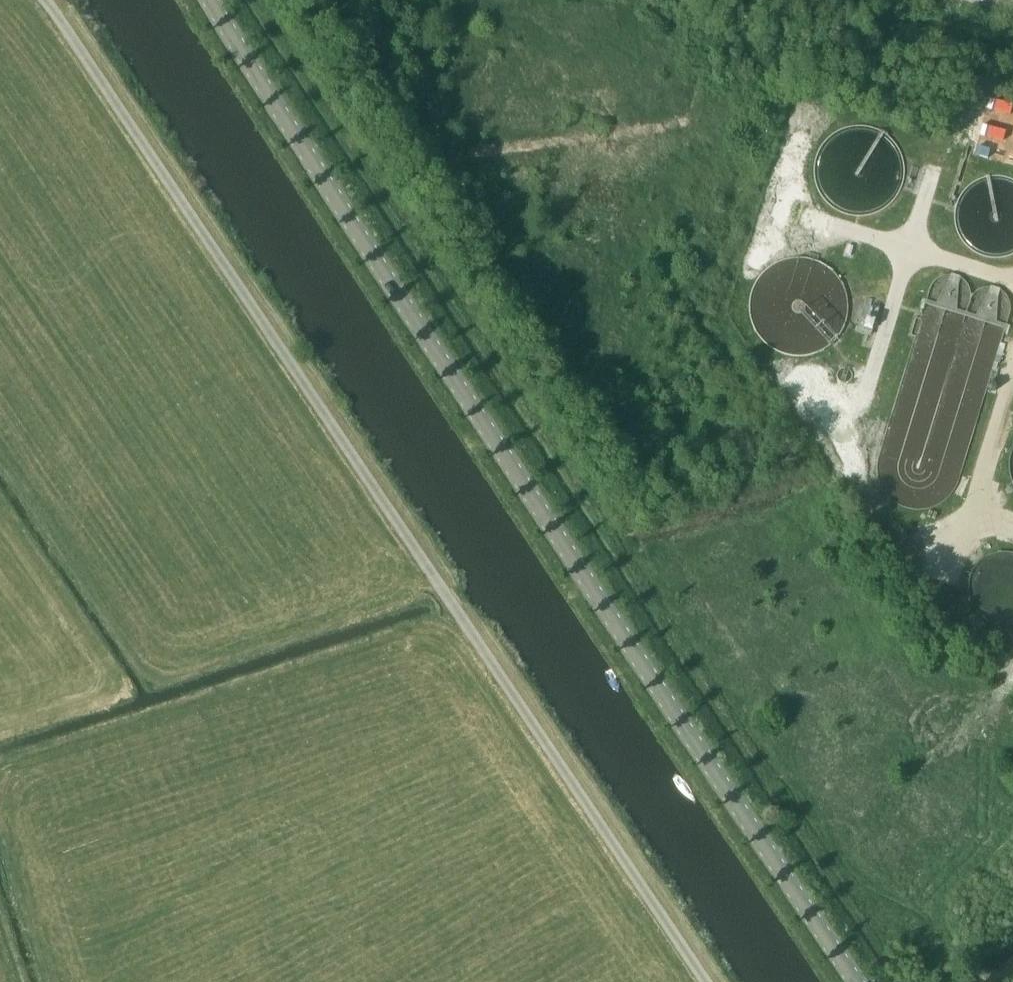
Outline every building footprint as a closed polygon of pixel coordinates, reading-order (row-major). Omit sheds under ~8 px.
[(871,335),(879,308),(864,304),(856,331),(871,335)]
